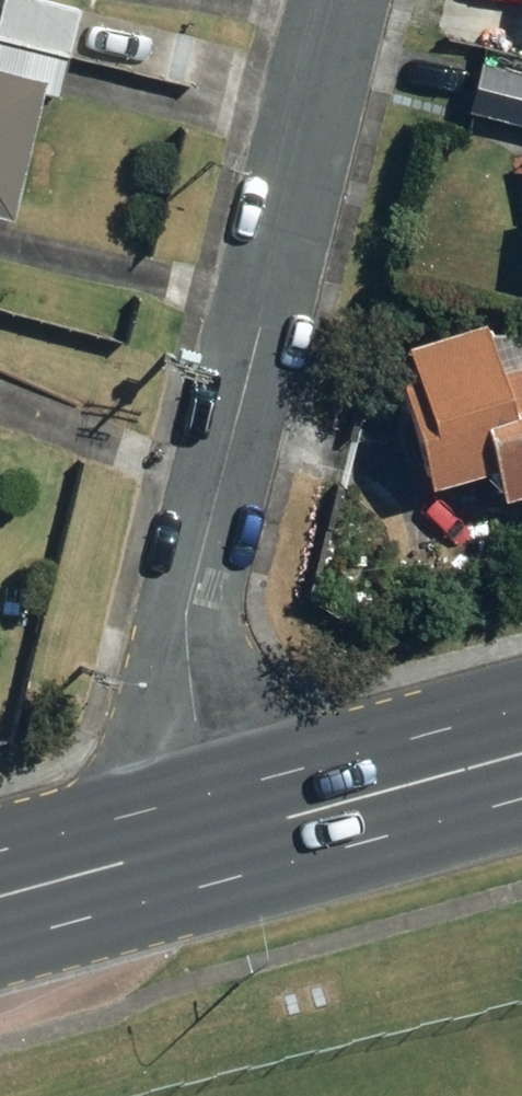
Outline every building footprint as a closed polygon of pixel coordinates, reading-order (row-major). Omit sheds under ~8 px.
[(521,131),(521,78),(472,64),(458,114),(521,131)] [(2,224),(36,84),(0,75),(0,224),(2,224)] [(521,210),(521,153),(512,154),(521,210)] [(413,494),(474,478),(482,508),(521,497),(521,361),(483,371),(472,330),(392,351),(400,382),(383,387),(413,494)]
